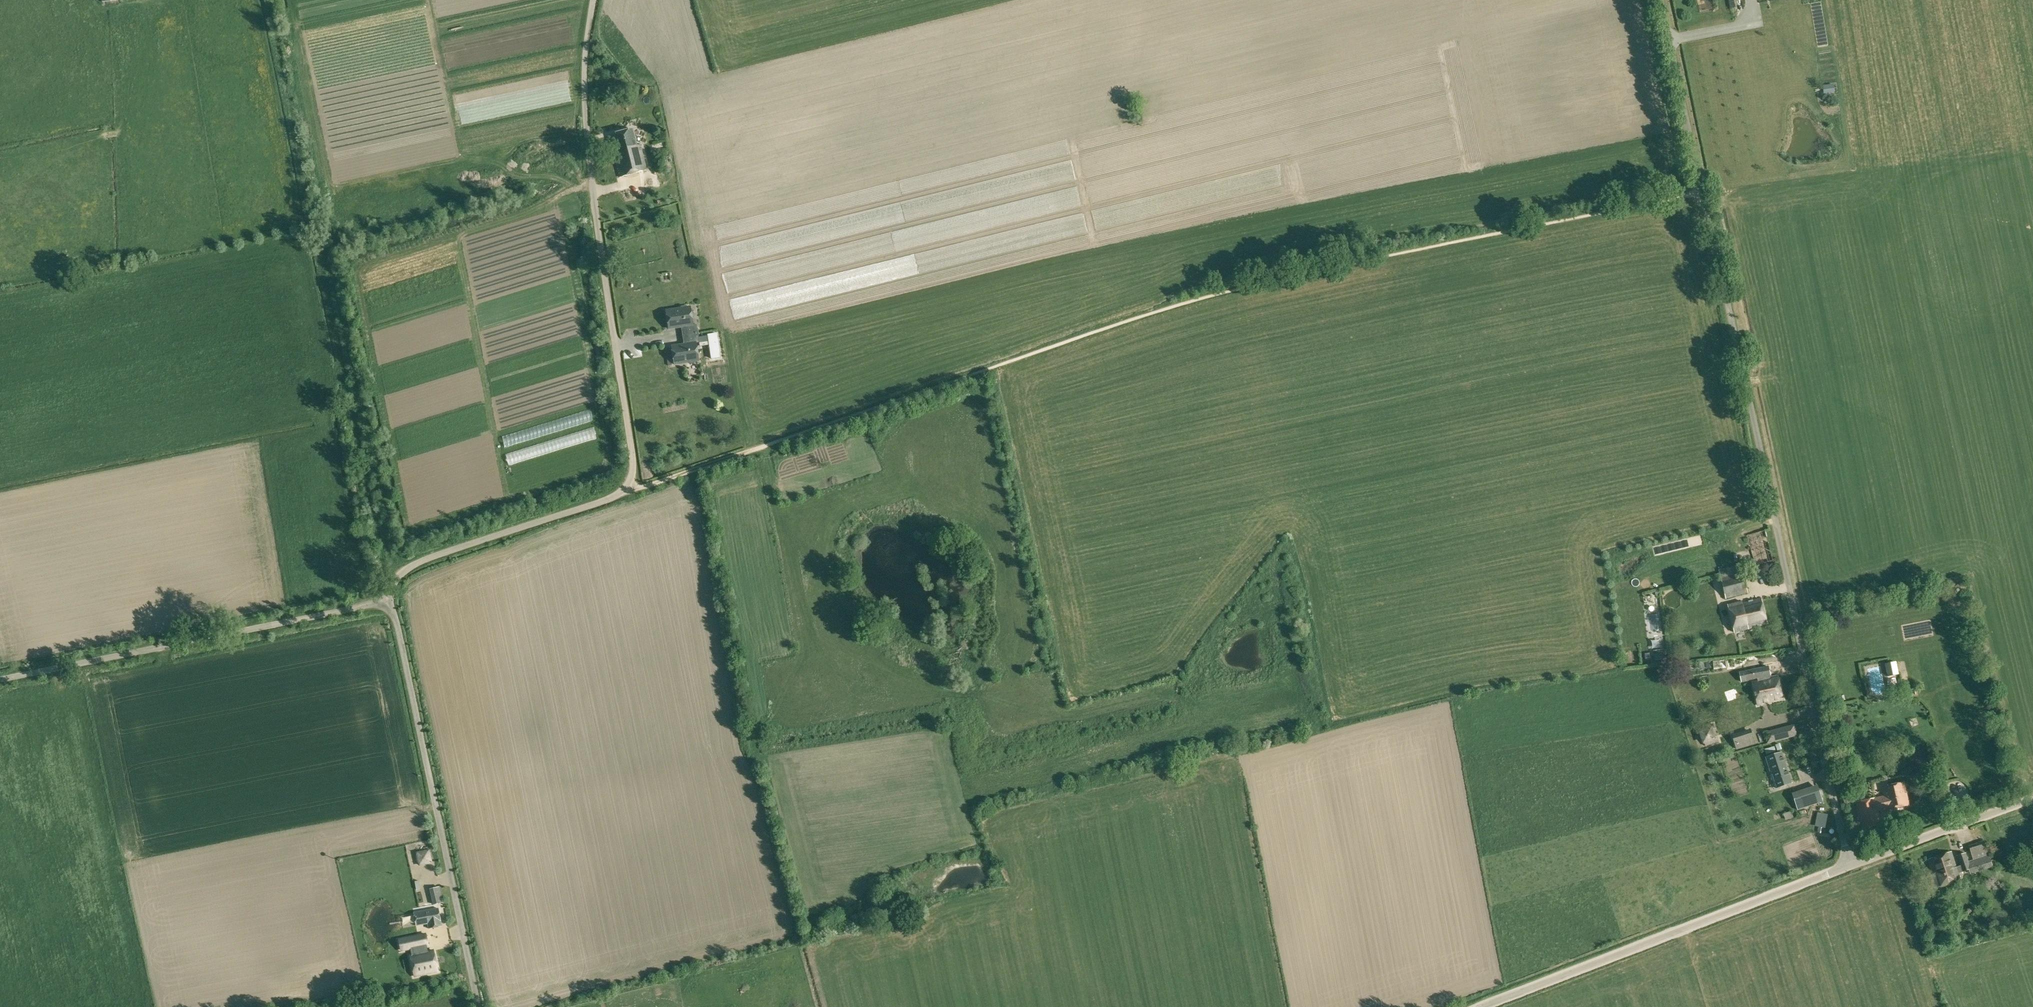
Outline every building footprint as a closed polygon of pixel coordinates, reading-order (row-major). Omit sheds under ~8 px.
[(1835,93),(1834,85),(1824,86),(1825,94),(1835,93)] [(613,152),(620,177),(647,170),(640,145),(637,146),(632,130),(612,135),(616,151),(613,152)] [(681,328),(682,335),(698,333),(697,324),(693,325),(690,307),(687,307),(685,306),(681,307),(680,308),(666,311),(669,328),(679,327),(681,328)] [(671,346),(674,364),(688,362),(690,363),(693,363),(695,361),(698,360),(696,343),(700,342),(698,333),(682,335),(684,343),(682,345),(671,346)] [(1747,535),(1755,565),(1774,560),(1766,530),(1747,535)] [(1721,578),(1726,599),(1749,593),(1743,572),(1721,578)] [(1729,605),(1736,632),(1768,624),(1762,598),(1743,603),(1743,602),(1729,605)] [(1663,604),(1651,605),(1653,637),(1665,636),(1663,604)] [(1663,659),(1663,660),(1666,660),(1665,654),(1668,653),(1667,649),(1665,650),(1665,649),(1654,650),(1655,660),(1663,659)] [(1725,659),(1713,660),(1714,669),(1727,667),(1725,659)] [(1896,661),(1886,663),(1888,675),(1898,673),(1896,661)] [(1763,665),(1764,666),(1740,672),(1742,682),(1757,678),(1758,682),(1760,681),(1772,679),(1772,677),(1781,676),(1779,662),(1763,665)] [(1758,682),(1753,683),(1758,705),(1783,699),(1779,677),(1772,679),(1760,681),(1758,682)] [(1713,724),(1700,728),(1705,746),(1719,741),(1717,735),(1715,736),(1713,731),(1715,730),(1713,724)] [(1794,725),(1781,729),(1783,739),(1797,735),(1794,725)] [(1736,734),(1741,749),(1759,744),(1754,729),(1736,734)] [(1773,731),(1765,733),(1768,743),(1775,741),(1773,731)] [(1782,752),(1766,757),(1773,780),(1774,780),(1777,789),(1792,784),(1782,752)] [(1888,810),(1909,805),(1904,783),(1883,787),(1885,796),(1856,802),(1862,828),(1881,824),(1878,811),(1888,808),(1888,810)] [(1802,793),(1793,796),(1797,810),(1806,807),(1802,793)] [(1794,811),(1787,813),(1790,821),(1796,819),(1794,811)] [(1928,859),(1933,875),(1932,875),(1936,888),(1961,880),(1959,873),(1974,869),(1975,873),(1994,868),(1986,842),(1965,849),(1969,862),(1964,864),(1961,855),(1954,857),(1952,852),(1928,859)] [(415,853),(419,867),(436,862),(432,848),(415,853)] [(443,902),(440,886),(432,888),(435,903),(443,902)] [(428,922),(429,927),(442,925),(439,908),(414,912),(416,924),(428,922)] [(408,949),(414,976),(438,971),(434,951),(421,954),(420,946),(408,949)]
